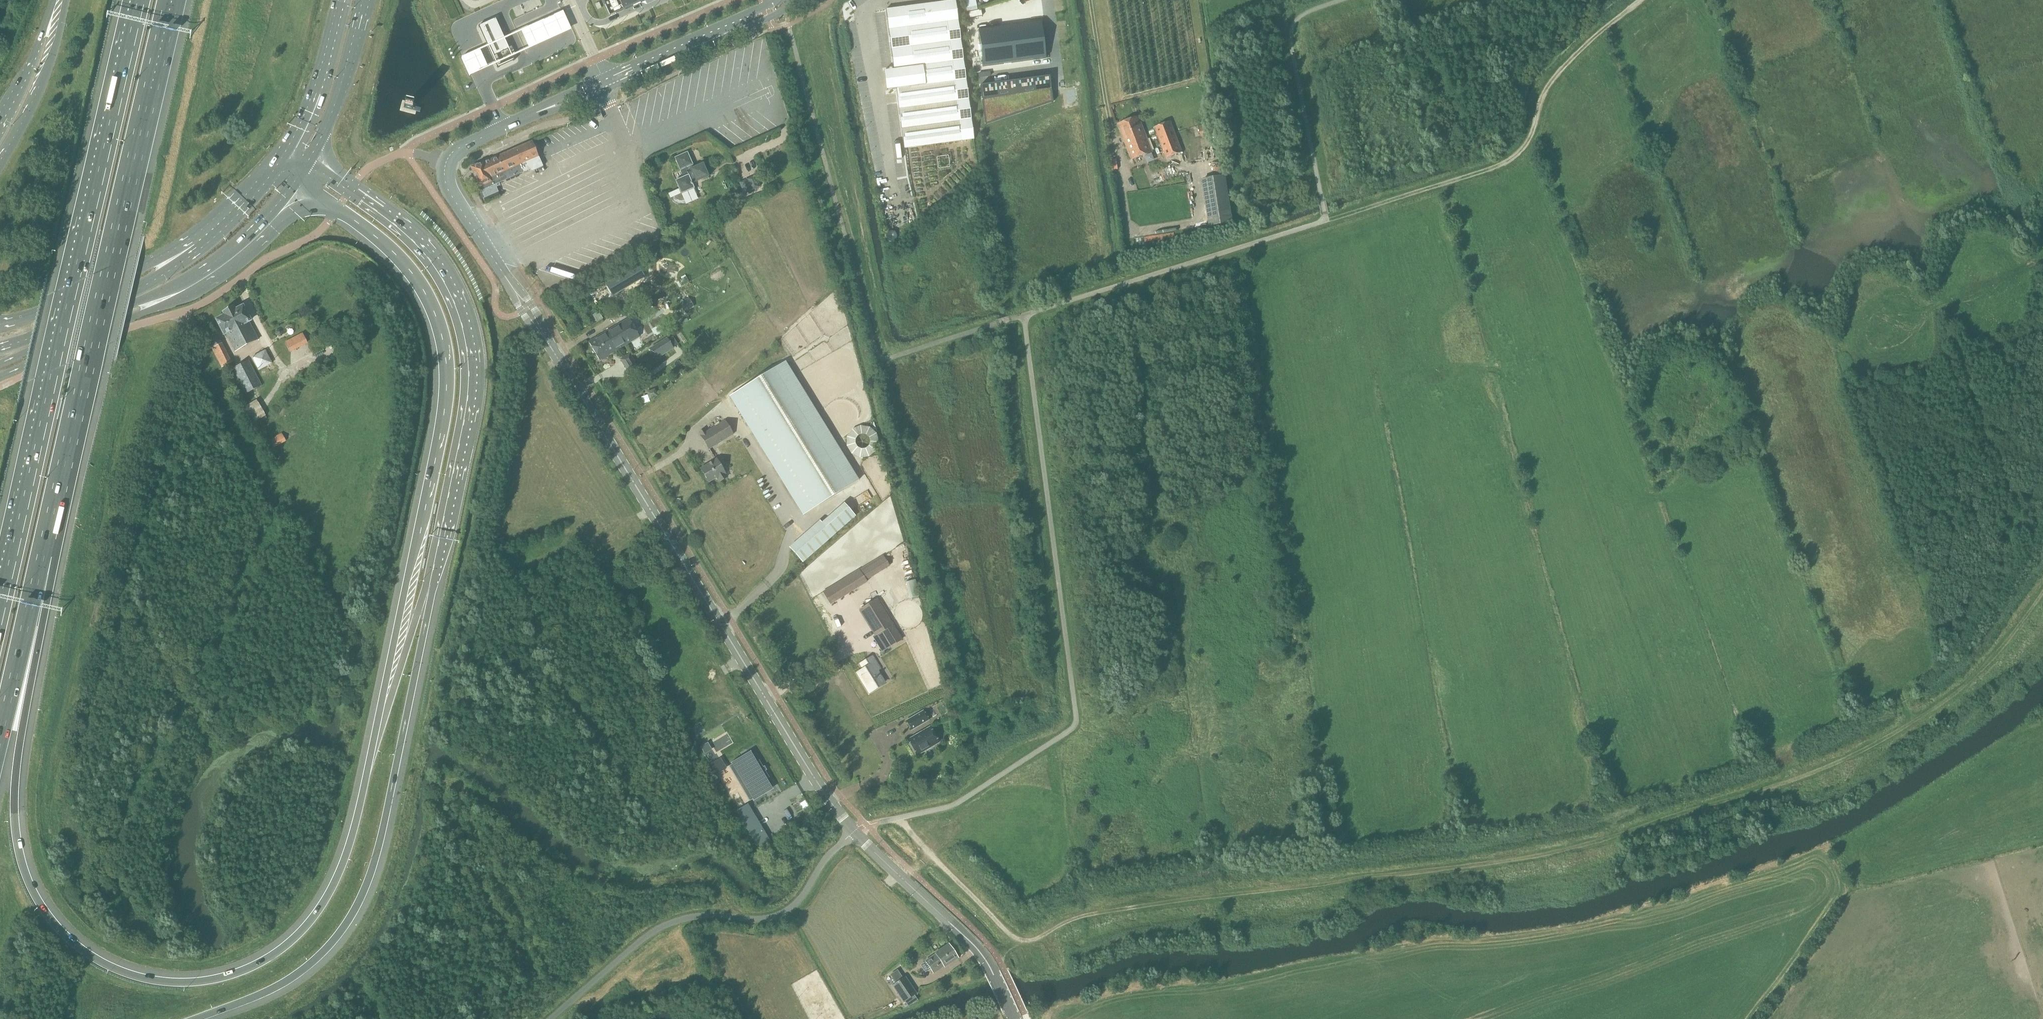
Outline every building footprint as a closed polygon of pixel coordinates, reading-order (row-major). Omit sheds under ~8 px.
[(609,14),(610,16),(611,16),(615,14),(617,13),(631,7),(633,6),(645,0),(646,0),(602,0),(609,14)] [(891,77),(892,83),(893,90),(896,89),(899,109),(901,129),(972,120),(956,0),(886,10),(891,50),(894,70),(890,70),(891,77)] [(966,11),(976,10),(975,0),(964,0),(966,11)] [(981,10),(969,13),(970,18),(982,16),(981,10)] [(521,31),(529,50),(572,31),(563,12),(521,31)] [(1037,59),(1033,23),(978,30),(983,66),(1037,59)] [(483,30),(482,30),(495,59),(500,56),(487,28),(483,29),(483,30)] [(461,58),(470,78),(489,69),(480,50),(461,58)] [(1053,102),(1049,76),(980,86),(985,123),(1019,112),(1019,106),(1053,102)] [(421,108),(404,104),(403,108),(420,112),(421,108)] [(1139,117),(1119,125),(1132,159),(1152,152),(1139,117)] [(1167,158),(1182,152),(1171,122),(1155,128),(1167,158)] [(1201,136),(1214,133),(1212,123),(1198,126),(1201,136)] [(674,158),(680,171),(693,165),(687,152),(674,158)] [(1215,169),(1217,178),(1226,177),(1224,167),(1215,169)] [(1226,177),(1202,181),(1209,226),(1233,222),(1226,177)] [(605,284),(613,296),(645,277),(638,265),(605,284)] [(595,290),(600,302),(605,300),(600,287),(595,290)] [(680,304),(685,312),(694,306),(689,298),(680,304)] [(235,351),(258,339),(249,321),(251,321),(243,306),(235,310),(233,308),(224,313),(225,315),(217,320),(224,334),(226,333),(235,351)] [(589,342),(596,354),(604,349),(602,345),(607,342),(608,344),(621,337),(625,345),(640,337),(629,319),(589,342)] [(232,361),(222,343),(218,334),(209,339),(213,347),(212,348),(222,366),(232,361)] [(604,349),(596,354),(600,360),(601,359),(602,360),(606,358),(606,356),(625,345),(621,337),(608,344),(607,342),(602,345),(604,349)] [(650,348),(656,359),(674,348),(667,337),(650,348)] [(252,357),(258,370),(272,363),(265,350),(252,357)] [(629,373),(635,369),(627,354),(619,359),(623,368),(625,367),(629,373)] [(232,369),(245,395),(261,386),(248,360),(232,369)] [(786,362),(732,396),(804,515),(859,481),(786,362)] [(647,392),(649,399),(658,396),(655,389),(647,392)] [(266,416),(256,400),(243,408),(252,424),(266,416)] [(700,435),(709,449),(733,434),(724,421),(706,432),(705,429),(699,433),(701,435),(700,435)] [(285,440),(282,433),(270,440),(273,447),(285,440)] [(726,475),(716,459),(700,469),(709,482),(717,477),(718,480),(719,482),(727,477),(726,475)] [(875,570),(871,563),(823,592),(830,604),(866,582),(863,577),(875,570)] [(877,599),(860,610),(876,635),(885,630),(888,634),(876,641),(882,651),(890,647),(902,639),(891,622),(878,601),(877,599)] [(880,600),(878,601),(891,622),(893,620),(880,600)] [(858,673),(861,679),(869,692),(884,683),(876,670),(879,668),(873,657),(859,665),(862,671),(858,673)] [(929,721),(923,711),(906,721),(912,731),(929,721)] [(908,740),(917,755),(938,743),(930,728),(908,740)] [(750,754),(729,766),(750,801),(771,789),(766,780),(769,778),(759,760),(755,762),(750,754)] [(733,796),(724,801),(747,839),(756,833),(733,796)] [(925,961),(926,961),(920,965),(925,973),(931,969),(933,973),(943,966),(944,967),(958,958),(949,944),(935,953),(936,954),(925,961)] [(898,971),(890,975),(896,984),(903,979),(898,971)] [(896,984),(893,985),(900,996),(912,988),(905,977),(903,979),(896,984)] [(914,995),(905,1002),(908,1006),(917,1000),(914,995)]
